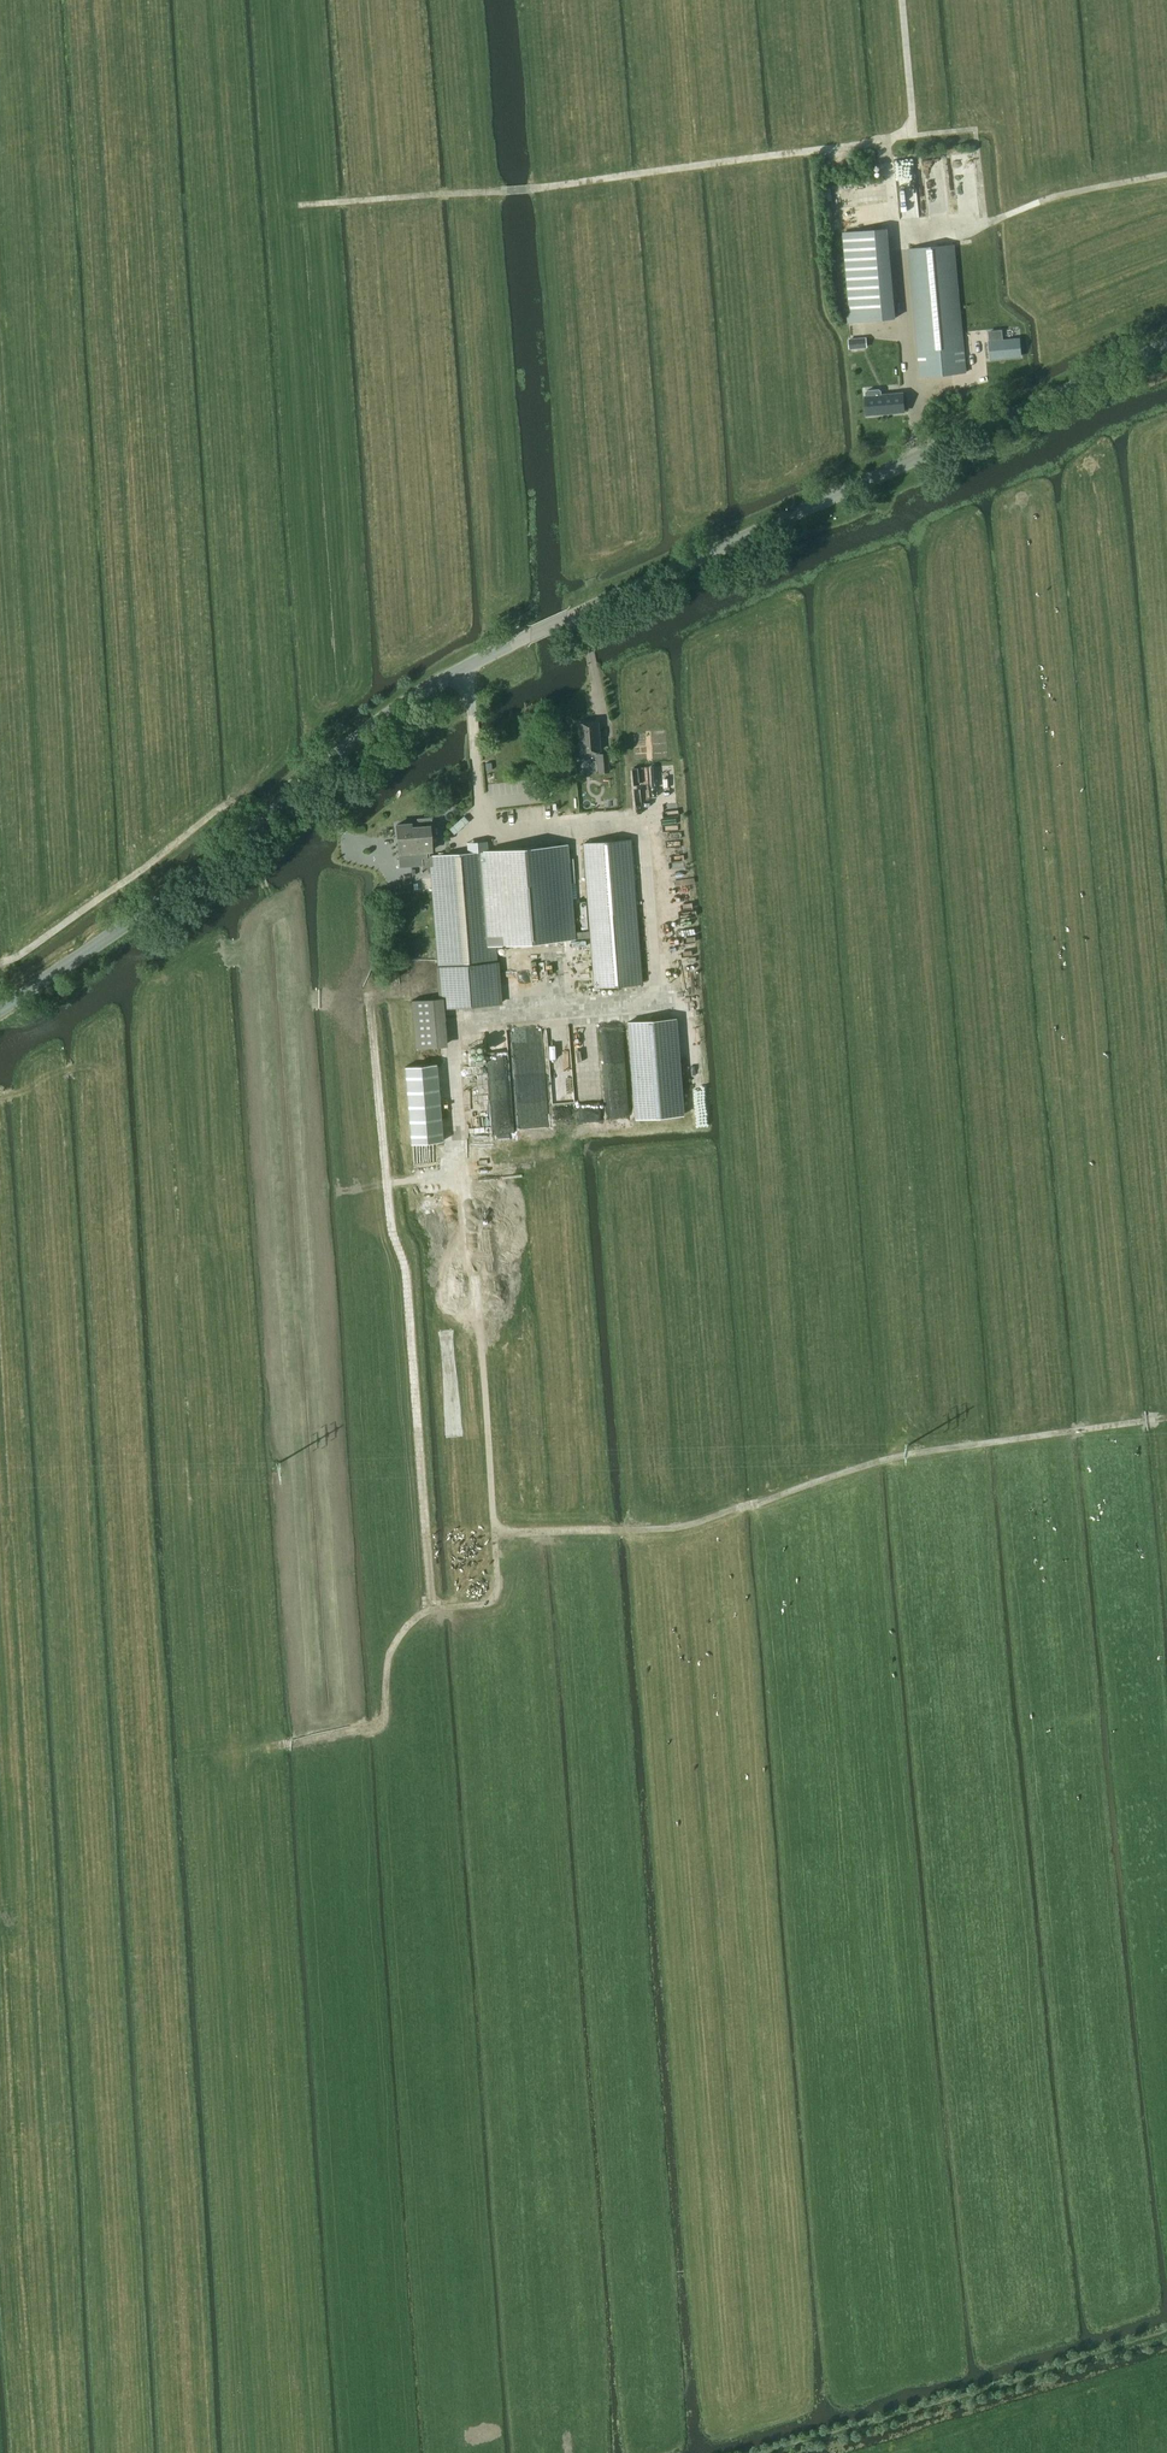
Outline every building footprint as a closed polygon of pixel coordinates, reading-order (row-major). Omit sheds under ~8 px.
[(895,318),(887,228),(842,232),(850,314),(847,314),(848,323),(895,318)] [(966,371),(954,243),(906,248),(919,376),(966,371)] [(1000,331),(989,332),(992,359),(1019,356),(1018,339),(1001,341),(1000,331)] [(860,337),(852,337),(853,348),(861,348),(860,337)] [(882,391),(879,389),(867,390),(865,393),(867,414),(903,411),(902,392),(882,394),(882,391)] [(579,753),(600,751),(598,721),(577,723),(579,753)] [(608,752),(597,753),(598,773),(610,772),(608,752)] [(430,866),(429,854),(429,850),(431,850),(429,827),(432,826),(431,817),(417,818),(417,826),(411,826),(411,822),(396,823),(398,848),(408,847),(408,851),(421,851),(422,867),(430,866)] [(631,840),(583,843),(593,987),(642,983),(631,840)] [(565,843),(429,854),(430,866),(441,998),(499,993),(495,943),(573,937),(565,843)] [(391,873),(385,869),(380,875),(386,880),(391,873)] [(672,1017),(624,1021),(631,1116),(679,1113),(672,1017)] [(450,1059),(419,1061),(425,1138),(457,1135),(450,1059)]
